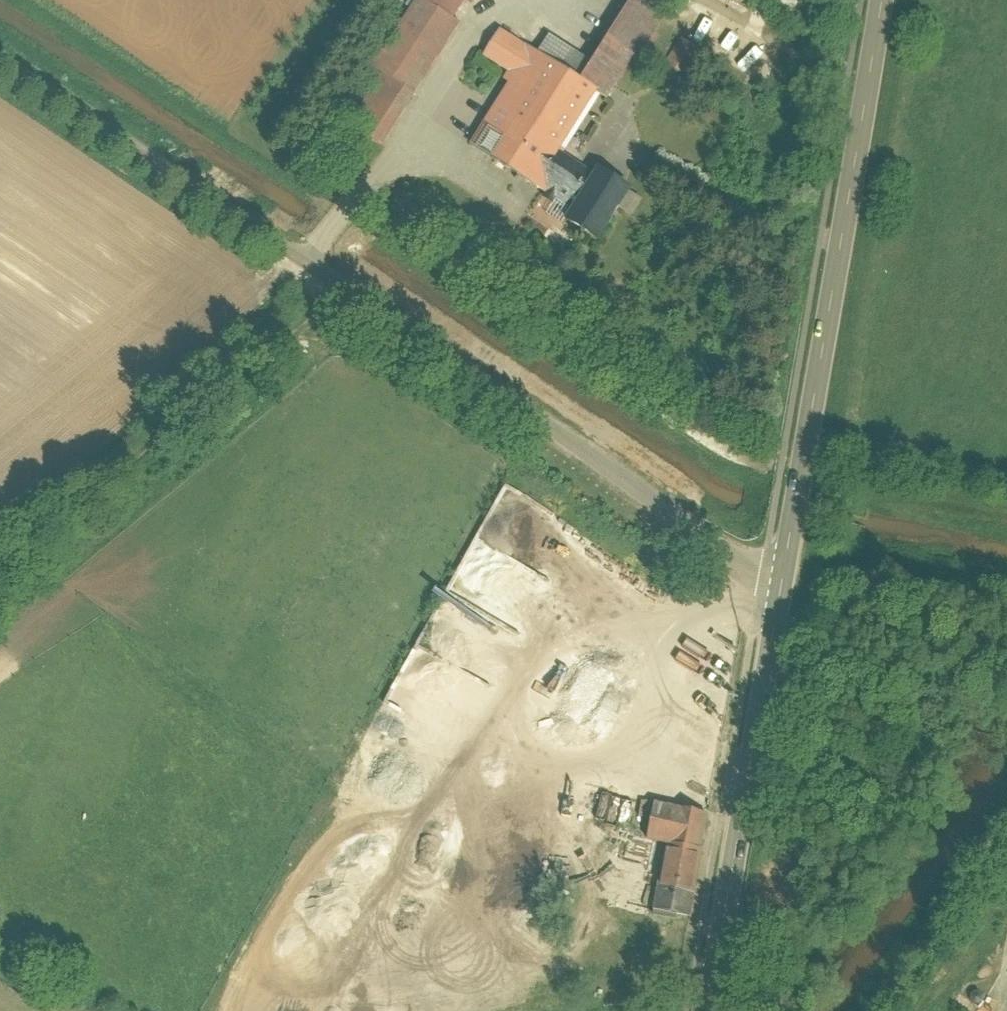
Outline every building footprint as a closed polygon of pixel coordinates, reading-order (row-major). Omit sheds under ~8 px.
[(368,64),(379,71),(347,119),(380,141),(460,21),(452,15),(462,0),(411,0),(368,64)] [(599,86),(497,24),(478,55),(502,70),(498,76),(506,81),(468,143),(558,198),(551,209),(596,237),(629,183),(595,162),(591,167),(560,148),(599,86)] [(708,812),(653,798),(642,837),(664,843),(652,908),(691,916),(703,846),(700,846),(708,812)]
